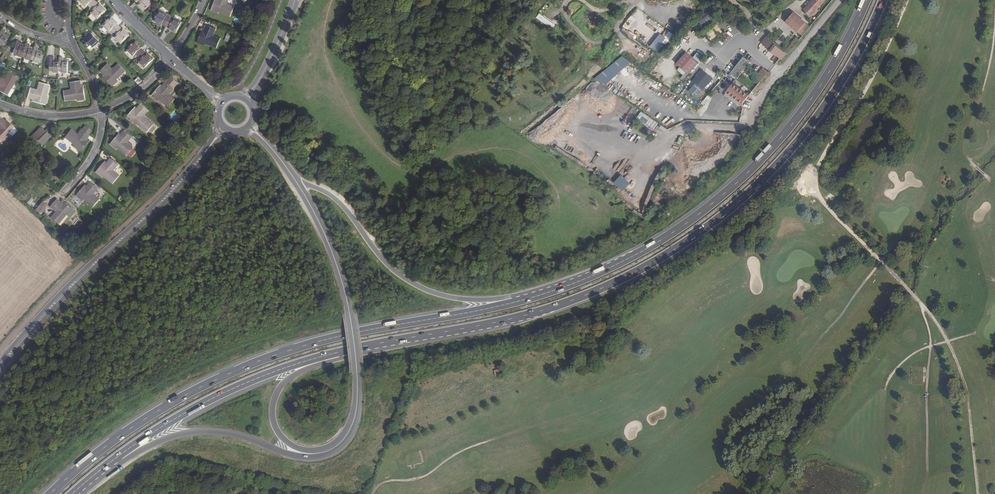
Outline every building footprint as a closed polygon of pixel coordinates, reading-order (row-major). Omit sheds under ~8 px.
[(88,6),(91,8),(97,2),(95,0),(81,0),(80,1),(86,8),(88,6)] [(136,1),(141,7),(144,11),(153,3),(150,0),(137,0),(136,1)] [(216,0),(213,8),(231,16),(234,8),(226,5),(228,0),(219,0),(218,2),(217,1),(216,0)] [(229,0),(228,0),(226,5),(234,8),(235,7),(227,4),(229,0)] [(813,12),(824,0),(811,0),(806,5),(813,12)] [(103,7),(102,8),(97,2),(91,8),(89,10),(92,12),(91,13),(98,19),(106,11),(103,7)] [(767,38),(762,44),(782,61),(810,27),(808,25),(807,22),(806,20),(813,12),(806,5),(795,16),(790,12),(785,18),(782,21),(799,34),(785,51),(770,40),(772,38),(770,36),(768,38),(767,38)] [(231,17),(231,16),(213,8),(211,11),(219,14),(220,12),(231,17)] [(697,19),(703,26),(715,16),(709,10),(697,19)] [(166,26),(171,17),(159,11),(154,21),(158,23),(159,22),(166,26)] [(541,20),(551,28),(555,24),(544,16),(541,20)] [(116,21),(112,17),(103,26),(110,32),(112,30),(114,33),(120,27),(115,22),(116,21)] [(177,33),(182,22),(171,17),(166,26),(173,30),(173,31),(177,33)] [(704,33),(710,41),(722,32),(716,24),(704,33)] [(203,33),(202,32),(199,40),(217,47),(220,40),(212,36),(215,29),(208,25),(208,26),(204,33),(203,33)] [(126,32),(125,33),(120,27),(114,33),(117,35),(115,37),(121,44),(130,36),(126,32)] [(668,39),(672,33),(664,28),(660,34),(668,39)] [(214,36),(217,29),(215,29),(212,36),(220,40),(221,38),(214,36)] [(88,37),(82,42),(88,49),(91,46),(93,48),(99,42),(98,40),(95,37),(91,33),(87,36),(88,37)] [(15,56),(20,58),(21,56),(24,45),(20,44),(21,41),(17,40),(12,53),(16,54),(15,56)] [(217,49),(217,47),(199,40),(197,43),(205,46),(205,44),(217,49)] [(134,56),(136,54),(138,57),(144,51),(139,46),(140,45),(136,42),(127,50),(134,56)] [(29,61),(29,59),(33,48),(28,47),(29,45),(25,43),(24,45),(21,56),(24,58),(24,59),(29,61)] [(38,47),(34,46),(33,48),(29,59),(32,60),(32,62),(37,64),(42,51),(37,50),(38,47)] [(150,56),(149,57),(144,51),(138,57),(141,60),(139,62),(146,68),(154,60),(150,56)] [(686,74),(697,63),(685,51),(674,62),(686,74)] [(692,57),(698,61),(701,56),(695,52),(692,57)] [(594,76),(601,86),(630,64),(623,55),(594,76)] [(742,69),(749,61),(741,55),(728,70),(736,77),(738,74),(740,75),(743,70),(742,69)] [(59,73),(59,72),(59,60),(55,60),(55,57),(51,57),(50,71),(53,71),(53,73),(59,73)] [(64,58),(59,57),(59,60),(59,72),(62,72),(62,73),(69,73),(69,60),(64,60),(64,58)] [(113,69),(108,65),(100,72),(106,78),(105,79),(113,87),(119,81),(118,80),(126,72),(118,64),(113,69)] [(694,82),(687,91),(696,97),(711,76),(700,68),(691,80),(694,82)] [(767,72),(765,69),(757,78),(758,79),(755,82),(757,83),(767,72)] [(0,77),(0,90),(0,91),(9,96),(13,89),(11,88),(17,78),(8,73),(4,79),(0,77)] [(162,89),(172,78),(171,77),(161,88),(162,89)] [(161,88),(159,87),(154,94),(169,107),(175,100),(168,95),(178,83),(172,78),(162,89),(161,88)] [(71,90),(64,91),(65,101),(77,100),(78,101),(85,100),(84,89),(82,89),(81,81),(70,83),(71,90)] [(725,90),(741,103),(748,95),(732,82),(725,90)] [(36,90),(30,88),(27,99),(36,101),(35,102),(45,105),(48,98),(46,97),(49,86),(39,83),(36,90)] [(170,95),(179,84),(178,83),(168,95),(175,100),(176,99),(170,95)] [(168,108),(169,107),(154,94),(152,96),(158,101),(159,100),(168,108)] [(703,104),(710,97),(708,95),(701,102),(703,104)] [(135,111),(134,110),(129,116),(148,133),(153,127),(143,117),(148,111),(142,105),(136,111),(135,111)] [(145,117),(149,112),(148,111),(143,117),(153,127),(155,125),(145,117)] [(147,134),(148,133),(129,116),(127,118),(132,124),(134,122),(147,134)] [(1,117),(0,118),(0,141),(1,142),(9,134),(11,135),(16,130),(8,122),(7,123),(1,117)] [(649,117),(645,123),(654,129),(658,123),(649,117)] [(71,143),(70,145),(77,150),(89,134),(82,129),(77,136),(70,131),(67,135),(66,134),(64,136),(65,137),(72,142),(71,143)] [(47,132),(41,138),(43,139),(39,142),(43,145),(51,137),(47,132)] [(119,137),(118,136),(113,143),(128,156),(133,149),(126,144),(132,137),(126,132),(120,138),(119,137)] [(90,135),(89,134),(77,150),(79,152),(86,143),(85,142),(90,135)] [(144,142),(136,152),(140,155),(148,146),(144,142)] [(127,157),(128,156),(113,143),(111,145),(117,151),(118,149),(127,157)] [(105,165),(103,164),(98,171),(113,184),(119,177),(112,172),(117,165),(111,160),(106,166),(105,165)] [(112,185),(113,184),(98,171),(96,173),(102,179),(103,177),(112,185)] [(621,191),(629,183),(620,174),(612,182),(621,191)] [(85,188),(84,187),(78,194),(94,207),(99,201),(92,195),(98,189),(98,188),(92,183),(86,189),(85,188)] [(93,208),(94,207),(78,194),(76,196),(82,202),(84,200),(93,208)] [(58,223),(72,208),(65,203),(63,205),(57,199),(52,206),(58,211),(52,218),(58,223)] [(35,210),(39,213),(47,204),(43,201),(35,210)] [(74,210),(72,208),(58,223),(60,225),(67,216),(69,217),(74,210)]
